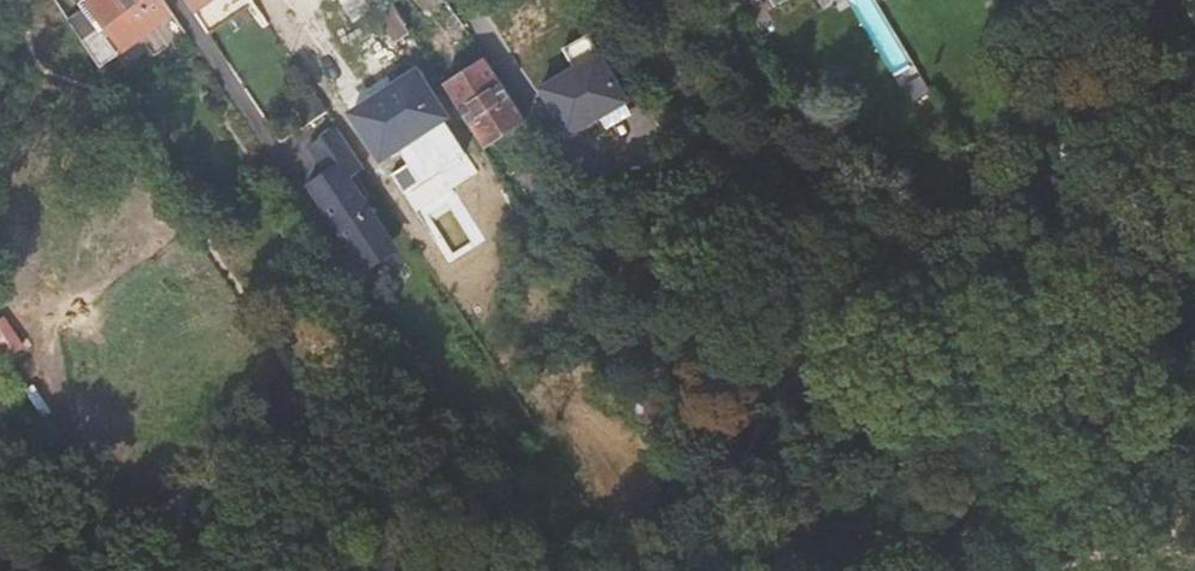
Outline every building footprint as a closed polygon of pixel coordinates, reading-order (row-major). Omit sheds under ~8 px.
[(141,37),(116,0),(94,0),(89,4),(111,33),(122,50),(141,37)] [(141,37),(172,14),(162,0),(116,0),(141,37)] [(193,13),(212,0),(185,0),(193,13)] [(386,0),(342,0),(355,20),(376,7),(386,0)] [(376,7),(397,38),(409,30),(390,0),(386,0),(376,7)] [(1194,27),(1194,0),(1184,0),(1194,27)] [(82,9),(104,39),(111,33),(89,4),(82,9)] [(82,9),(66,21),(98,69),(116,55),(104,39),(82,9)] [(599,58),(542,90),(567,135),(590,122),(588,119),(624,99),(599,58)] [(444,85),(485,147),(524,122),(483,59),(444,85)] [(381,159),(446,116),(417,72),(351,115),(381,159)] [(298,109),(308,123),(325,111),(311,91),(302,98),(306,104),(298,109)] [(363,168),(335,127),(308,145),(325,171),(307,183),(330,219),(337,229),(359,262),(374,260),(382,254),(390,242),(348,178),(363,168)]
